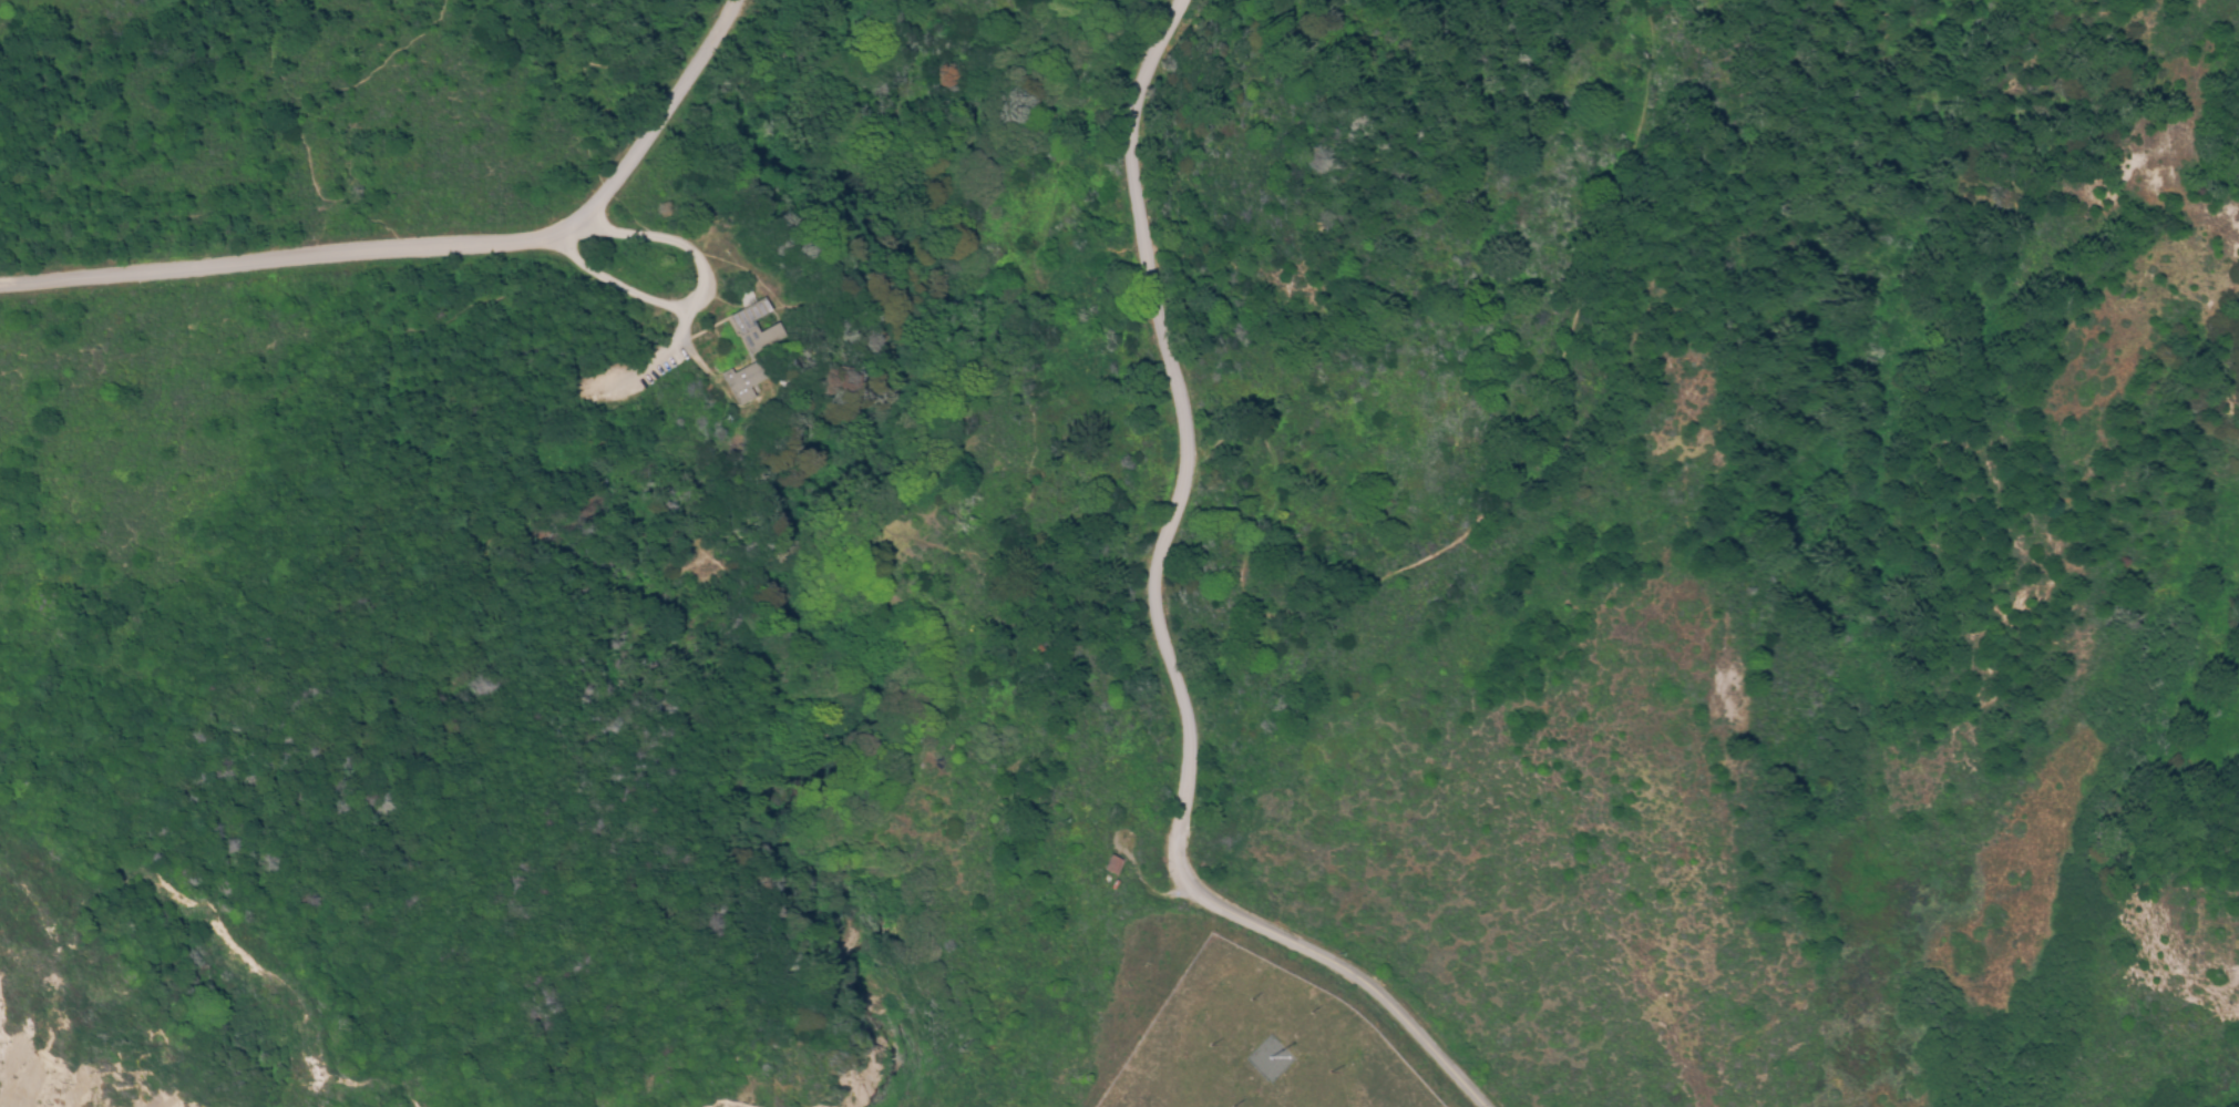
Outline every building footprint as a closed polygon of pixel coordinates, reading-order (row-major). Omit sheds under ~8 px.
[(756,335),(750,324),(767,315),(761,304),(728,322),(748,358),(782,339),(774,325),(756,335)] [(729,371),(719,377),(736,409),(751,400),(747,390),(767,380),(757,362),(731,376),(729,371)] [(1122,859),(1109,855),(1104,871),(1117,876),(1122,859)]
